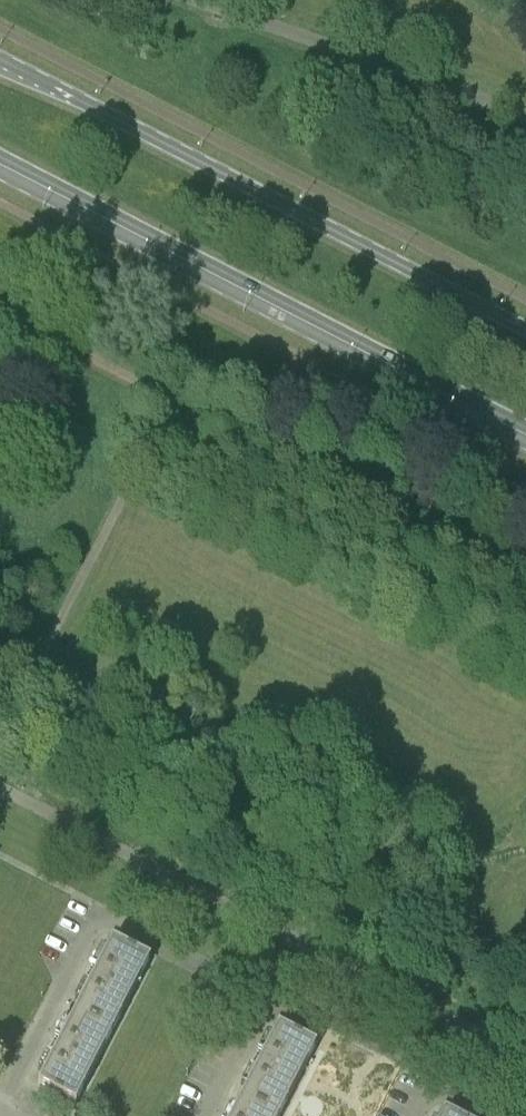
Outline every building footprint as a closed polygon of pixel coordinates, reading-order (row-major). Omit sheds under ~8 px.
[(113,1033),(131,997),(150,961),(112,942),(75,1014),(113,1033)] [(76,1105),(94,1069),(113,1033),(75,1014),(38,1086),(76,1105)] [(297,1083),(316,1047),(277,1027),(240,1099),(273,1115),(280,1115),(297,1083)] [(240,1099),(232,1115),(273,1115),(240,1099)]
